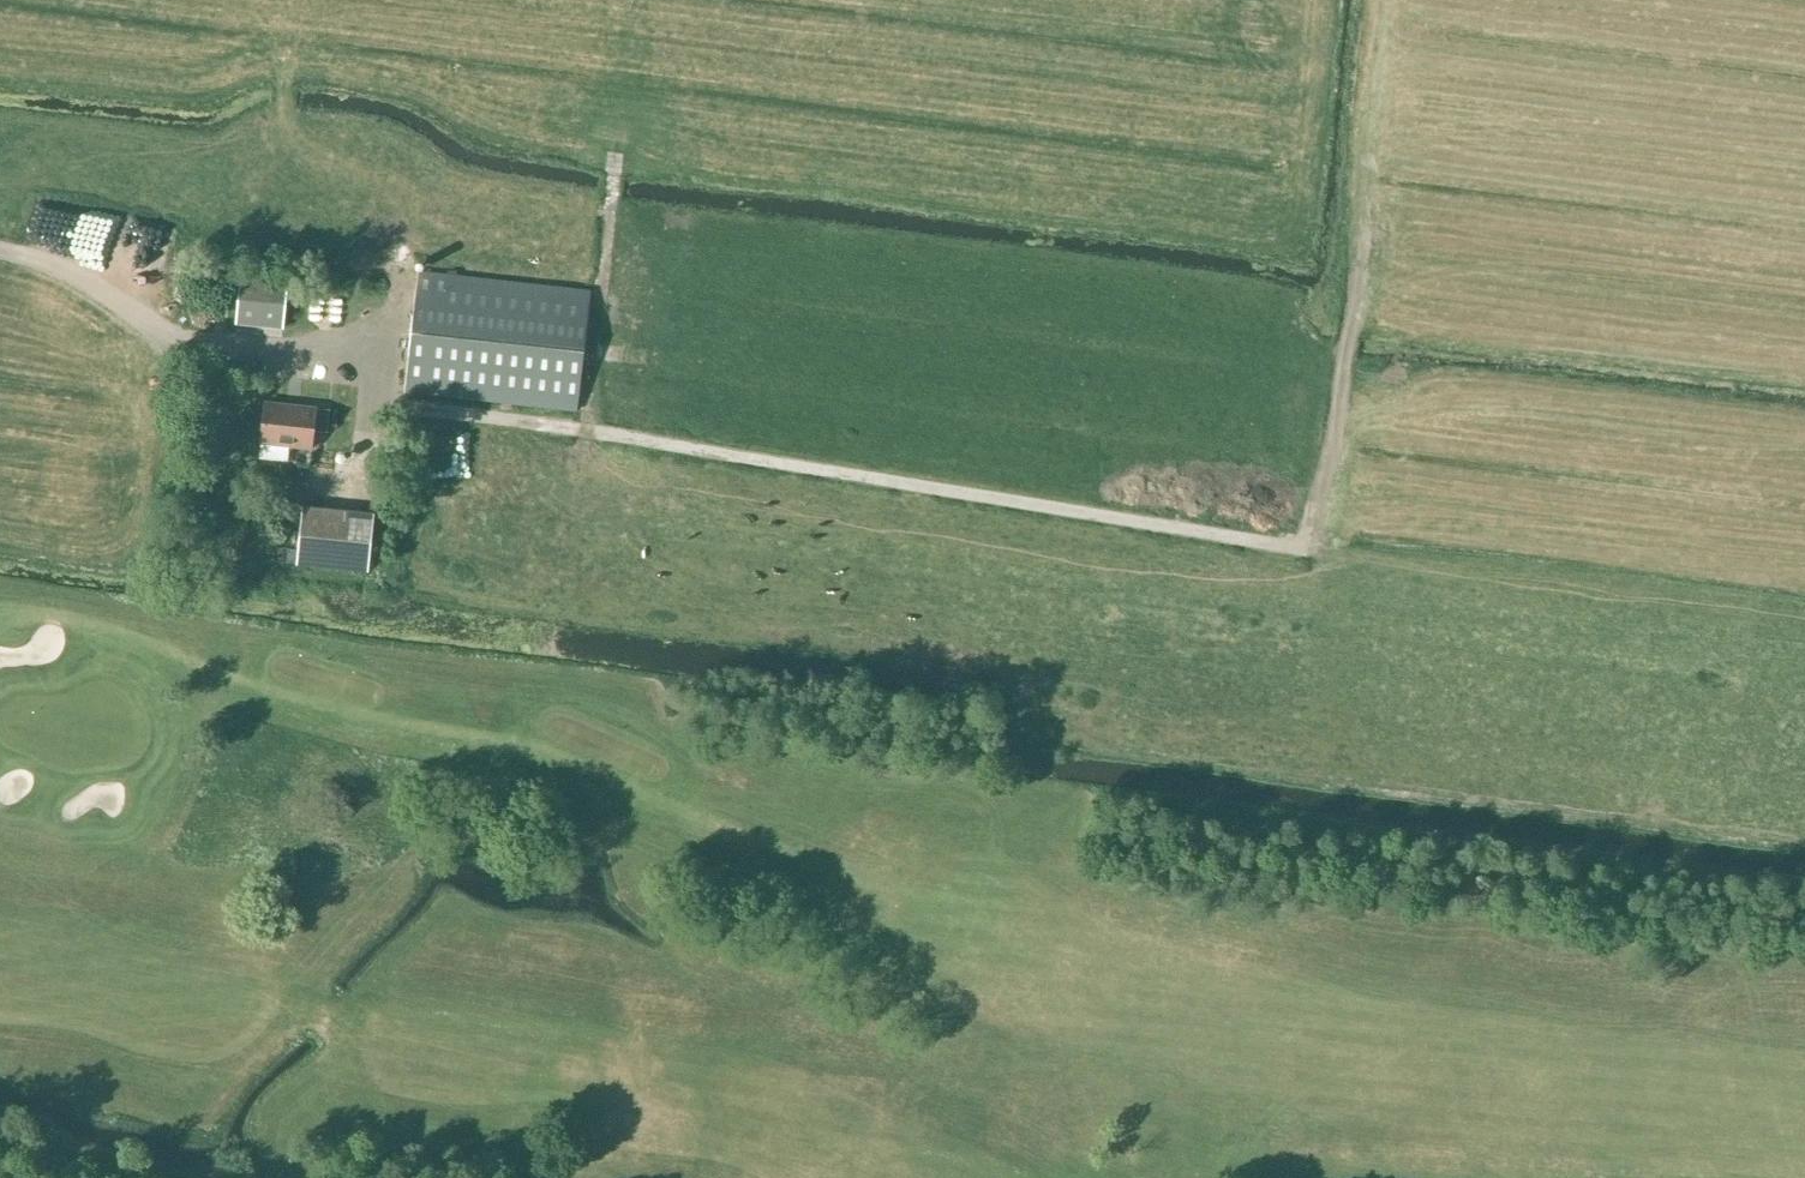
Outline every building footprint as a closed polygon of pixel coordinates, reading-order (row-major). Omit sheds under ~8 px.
[(591,291),(416,271),(403,392),(577,412),(591,291)] [(240,274),(234,324),(281,330),(287,279),(240,274)] [(317,406),(264,400),(259,444),(312,450),(317,406)] [(374,512),(302,505),(296,565),(368,572),(374,512)]
